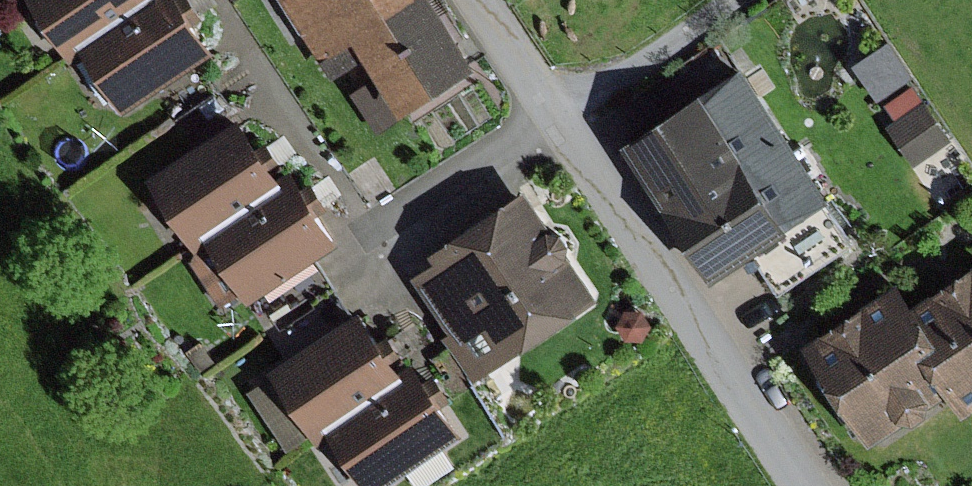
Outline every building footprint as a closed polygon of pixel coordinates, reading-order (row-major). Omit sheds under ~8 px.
[(77,53),(87,45),(155,0),(41,0),(77,53)] [(87,45),(130,109),(220,49),(187,0),(155,0),(87,45)] [(326,58),(361,37),(418,0),(289,0),(326,58)] [(441,0),(418,0),(361,37),(384,72),(407,109),(481,61),(441,0)] [(885,94),(913,80),(896,45),(868,59),(885,94)] [(749,64),(630,140),(716,272),(752,249),(835,195),(749,64)] [(211,72),(167,101),(191,136),(235,107),(211,72)] [(407,109),(384,72),(355,91),(378,127),(407,109)] [(897,120),(889,126),(916,165),(954,139),(916,84),(886,104),(897,120)] [(244,115),(153,176),(200,245),(289,183),(244,115)] [(289,183),(200,245),(192,262),(223,306),(241,293),(250,305),(263,296),(316,258),(349,236),(305,172),(289,183)] [(442,257),(415,275),(453,331),(445,337),(475,382),(602,298),(572,253),(575,240),(563,224),(553,224),(529,188),(437,249),(442,257)] [(862,237),(835,195),(752,249),(770,276),(780,291),(862,237)] [(338,288),(316,258),(263,296),(284,326),(338,288)] [(909,308),(960,384),(971,402),(971,266),(909,308)] [(960,384),(909,308),(894,285),(807,344),(873,442),(910,418),(918,420),(932,410),(935,402),(960,384)] [(301,351),(356,314),(340,291),(285,329),(301,351)] [(301,351),(274,368),(277,373),(316,432),(321,439),(336,429),(413,378),(366,307),(356,314),(301,351)] [(627,309),(619,325),(628,340),(645,340),(654,324),(645,310),(627,309)] [(205,344),(188,356),(201,373),(217,361),(205,344)] [(336,429),(374,485),(383,485),(466,431),(425,370),(413,378),(336,429)] [(316,432),(277,373),(251,391),(290,449),(316,432)]
